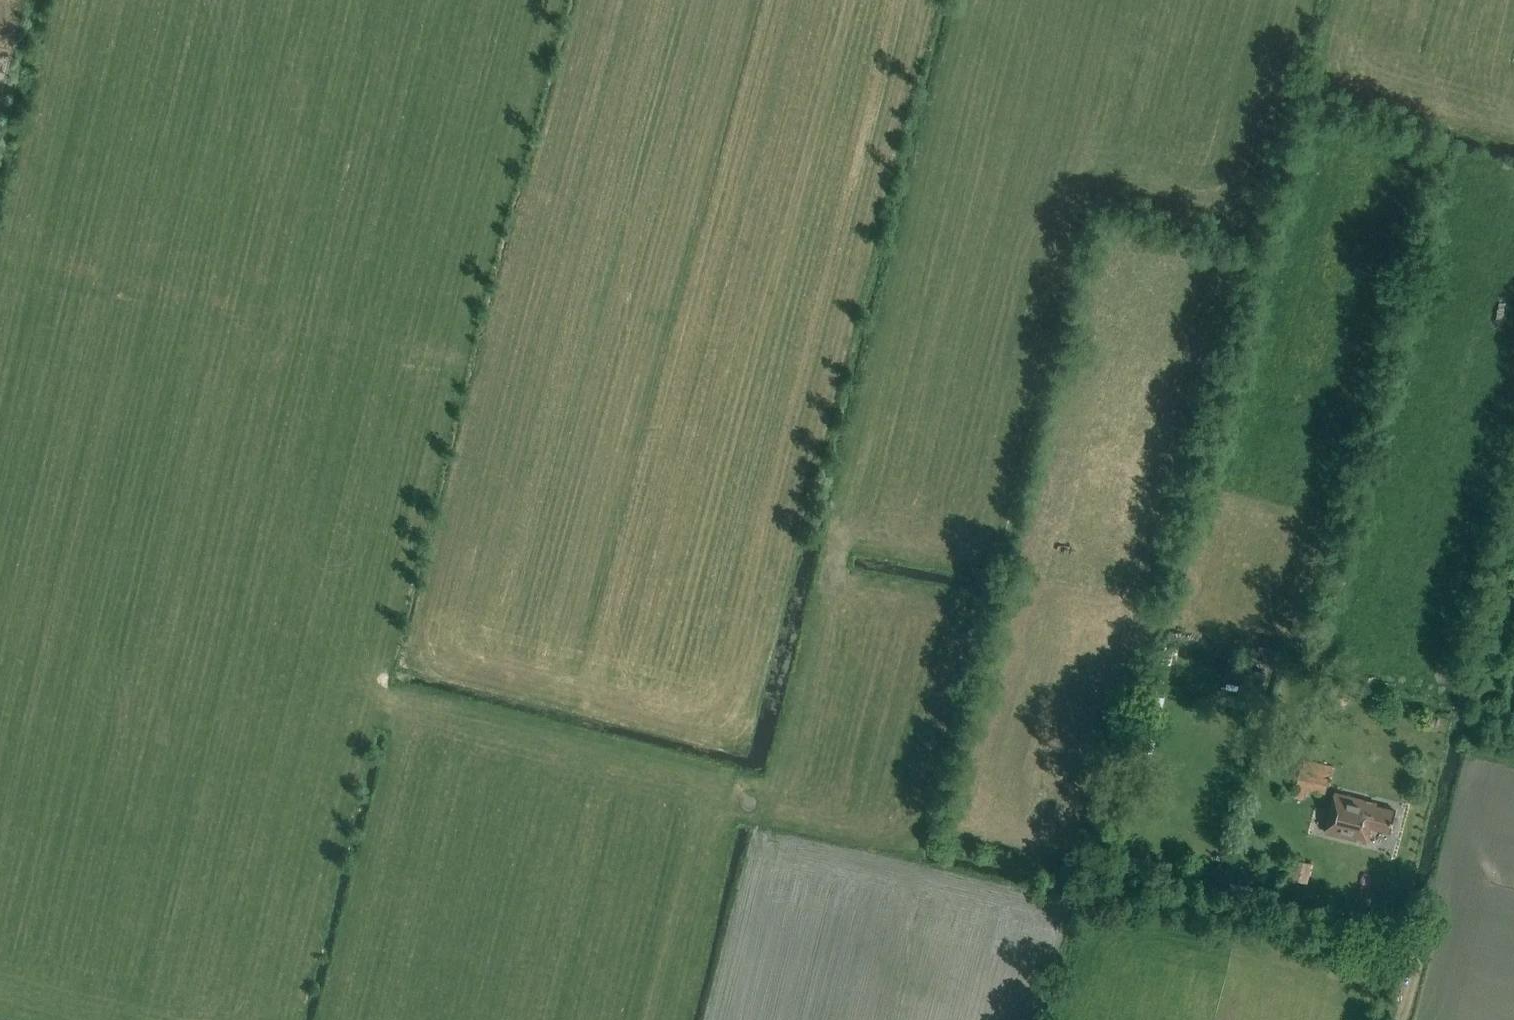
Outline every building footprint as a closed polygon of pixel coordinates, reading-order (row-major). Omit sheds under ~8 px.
[(1266,672),(1228,664),(1225,677),(1248,682),(1246,694),(1261,697),(1266,672)] [(1326,793),(1333,766),(1304,760),(1296,797),(1305,799),(1308,789),(1326,793)] [(1378,803),(1336,792),(1326,831),(1368,842),(1371,826),(1392,831),(1397,811),(1377,806),(1378,803)] [(1286,877),(1308,882),(1313,862),(1290,857),(1286,877)]
